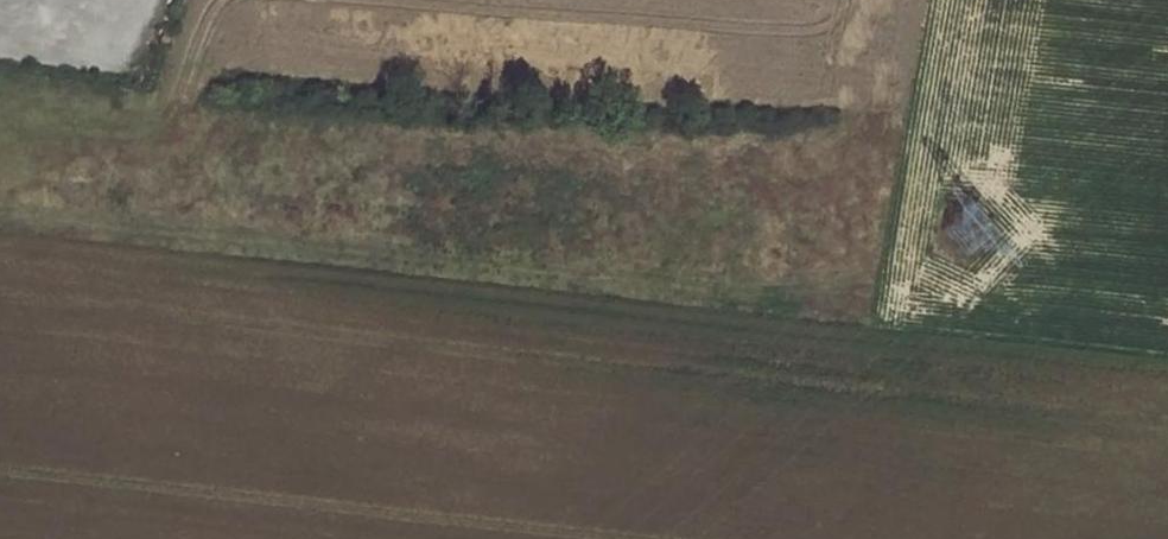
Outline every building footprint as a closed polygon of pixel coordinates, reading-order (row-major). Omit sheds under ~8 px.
[(137,47),(143,18),(122,13),(125,0),(67,0),(61,31),(137,47)]
